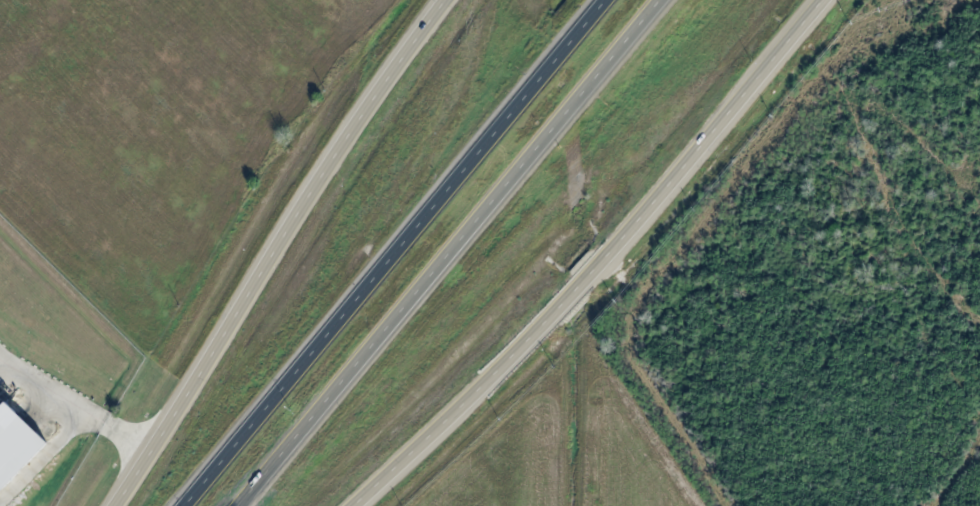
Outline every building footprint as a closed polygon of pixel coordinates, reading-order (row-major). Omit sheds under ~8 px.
[(0,406),(0,490),(47,441),(5,401),(0,406)]
